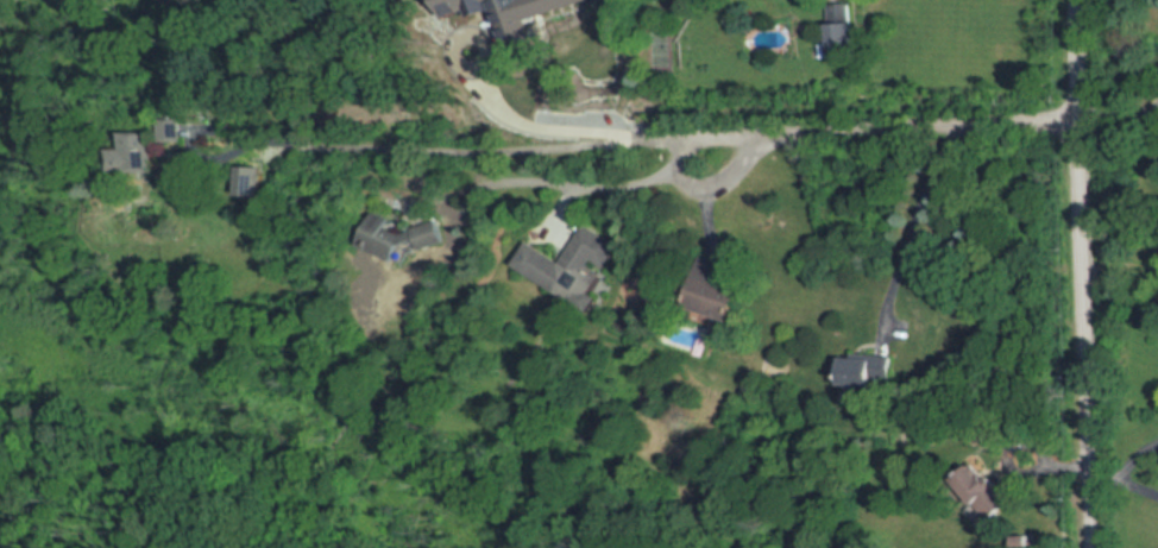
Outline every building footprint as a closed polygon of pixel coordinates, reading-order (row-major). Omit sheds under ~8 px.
[(830,56),(855,56),(855,24),(830,24),(830,56)] [(161,121),(161,141),(180,141),(180,121),(161,121)] [(127,133),(127,170),(153,170),(153,133),(127,133)] [(239,196),(256,196),(256,168),(239,168),(239,196)] [(357,247),(401,263),(408,244),(430,253),(436,235),(371,210),(357,247)] [(562,263),(528,244),(515,267),(585,307),(619,244),(584,225),(562,263)] [(889,386),(889,359),(842,359),(842,386),(889,386)]
